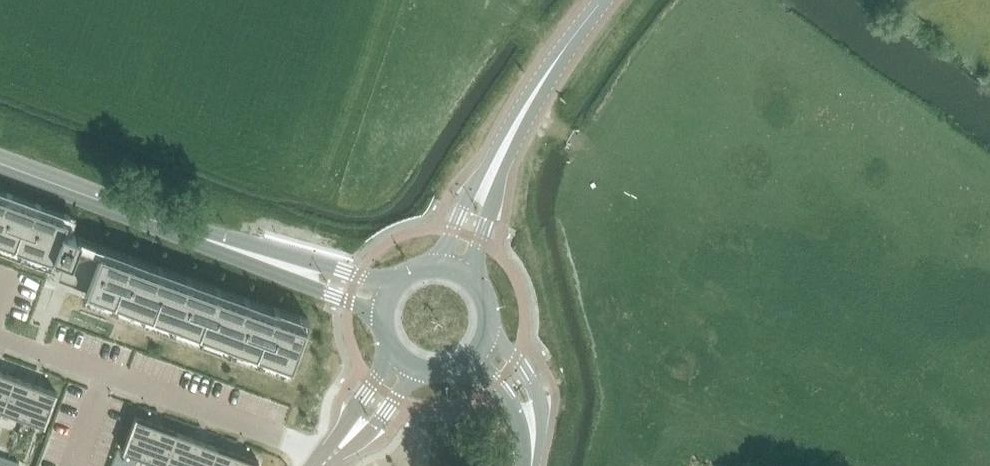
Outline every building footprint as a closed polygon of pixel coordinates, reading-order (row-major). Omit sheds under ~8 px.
[(52,260),(53,256),(76,265),(69,282),(86,288),(85,290),(291,365),(305,326),(100,251),(101,246),(62,232),(66,221),(0,197),(0,241),(52,260)] [(14,377),(0,372),(0,410),(2,411),(14,377)] [(22,418),(35,384),(14,377),(2,411),(22,418)] [(56,392),(35,384),(22,418),(44,426),(56,392)] [(144,458),(156,425),(136,417),(135,416),(122,451),(123,451),(144,458)] [(164,465),(176,432),(156,425),(144,458),(164,465)] [(196,439),(176,432),(164,465),(166,465),(187,465),(196,439)] [(217,447),(196,439),(187,465),(210,465),(217,447)] [(237,454),(217,447),(210,465),(233,465),(237,454)] [(237,454),(233,465),(257,465),(259,462),(257,461),(257,462),(237,454)]
